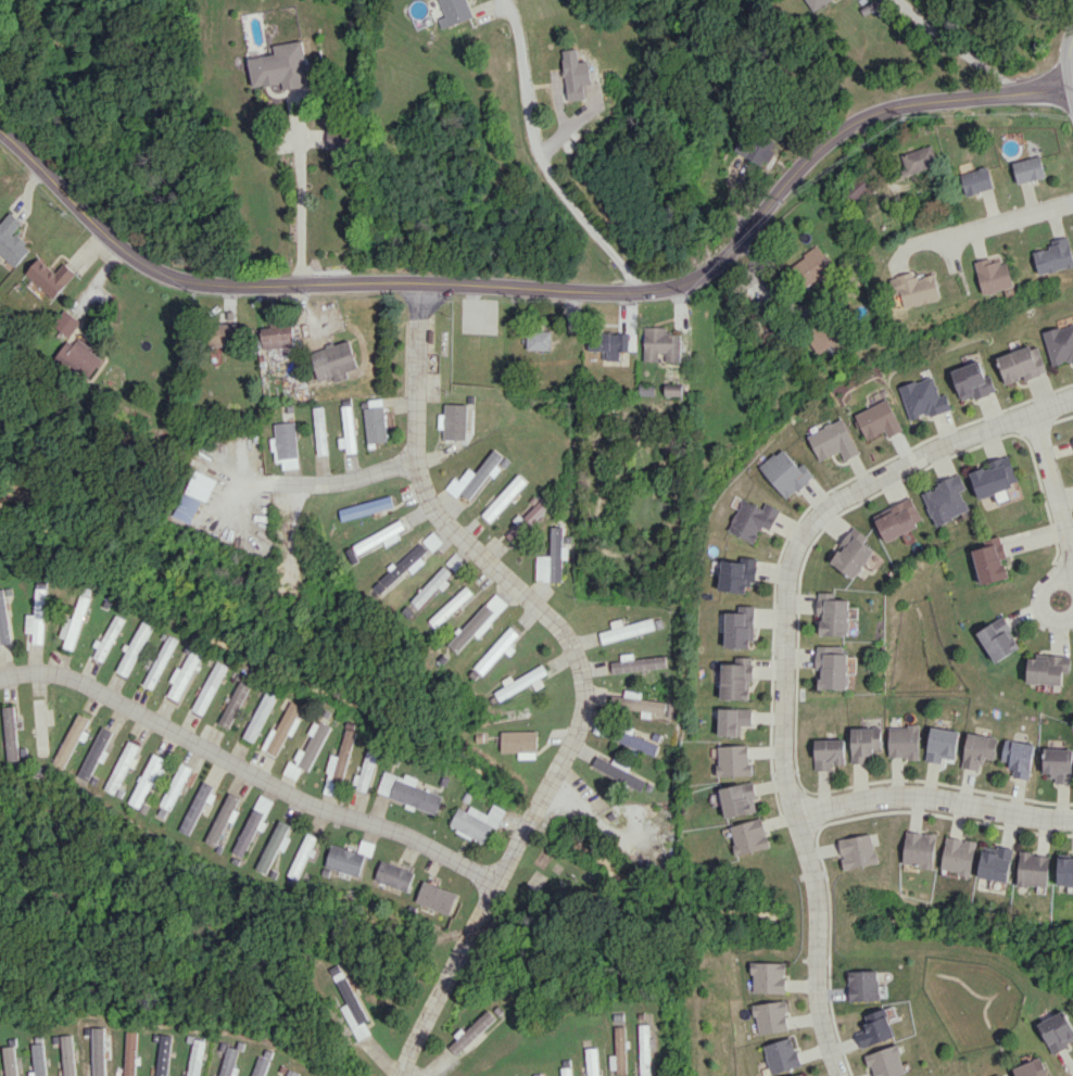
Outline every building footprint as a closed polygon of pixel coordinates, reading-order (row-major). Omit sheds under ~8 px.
[(446,16),(439,18),(443,29),(475,16),(469,0),(439,0),(446,16)] [(252,87),(277,83),(277,90),(309,86),(303,40),(273,44),(274,54),(248,57),(252,87)] [(569,101),(587,98),(585,84),(593,83),(589,60),(580,61),(578,48),(561,50),(569,101)] [(329,129),(328,146),(346,146),(347,129),(329,129)] [(775,145),(744,131),(735,150),(766,164),(775,145)] [(935,166),(931,147),(899,154),(904,173),(935,166)] [(1016,182),(1044,178),(1041,156),(1013,161),(1016,182)] [(993,189),(989,167),(961,172),(965,194),(993,189)] [(873,189),(860,175),(843,190),(856,204),(873,189)] [(14,232),(23,222),(11,211),(0,223),(0,254),(14,267),(31,248),(14,232)] [(1039,275),(1072,266),(1072,254),(1068,236),(1049,241),(1050,247),(1033,252),(1039,275)] [(788,264),(802,288),(833,271),(819,247),(788,264)] [(76,273),(64,262),(55,272),(39,257),(25,273),(53,299),(76,273)] [(982,294),(1013,288),(1008,257),(976,263),(982,294)] [(903,308),(941,299),(935,273),(916,278),(915,271),(896,275),(903,308)] [(67,337),(80,321),(64,309),(51,325),(67,337)] [(237,346),(238,324),(207,323),(207,345),(237,346)] [(1070,360),(1071,364),(1072,363),(1072,323),(1043,331),(1052,365),(1070,360)] [(292,325),(260,326),(261,348),(293,347),(292,325)] [(681,334),(666,334),(666,326),(644,326),(643,361),(658,361),(658,353),(666,353),(666,361),(680,362),(681,334)] [(527,349),(550,350),(551,331),(527,331),(527,349)] [(628,351),(629,334),(589,333),(588,350),(602,350),(602,360),(620,360),(620,351),(628,351)] [(64,344),(56,354),(86,378),(102,358),(76,338),(69,348),(64,344)] [(318,381),(333,377),(335,382),(349,378),(347,371),(358,367),(350,339),(309,351),(318,381)] [(1005,385),(1046,371),(1037,343),(996,357),(1005,385)] [(960,400),(973,396),(974,399),(996,392),(990,375),(984,377),(979,360),(950,370),(960,400)] [(927,417),(951,409),(945,393),(938,395),(931,375),(898,386),(909,419),(926,414),(927,417)] [(655,383),(639,383),(639,395),(654,395),(655,383)] [(664,395),(681,395),(681,386),(665,386),(664,395)] [(884,431),(888,437),(902,430),(886,398),(853,414),(866,440),(884,431)] [(356,452),(350,405),(340,406),(344,437),(340,437),(342,454),(356,452)] [(388,440),(382,405),(362,408),(367,443),(388,440)] [(327,454),(321,406),(311,408),(317,455),(327,454)] [(840,451),(844,460),(858,454),(843,418),(806,433),(818,461),(840,451)] [(297,457),(292,421),(271,424),(273,437),(269,438),(272,460),(297,457)] [(469,500),(490,474),(494,478),(501,469),(496,465),(503,455),(495,448),(475,473),(469,467),(459,480),(454,477),(445,488),(457,498),(461,493),(469,500)] [(785,499),(813,476),(802,463),(797,467),(781,448),(758,466),(785,499)] [(978,498),(1019,485),(1010,456),(969,470),(978,498)] [(173,516),(190,523),(200,500),(206,502),(215,479),(193,470),(173,516)] [(490,523),(528,481),(519,473),(497,497),(495,495),(478,513),(490,523)] [(936,525),(970,510),(961,490),(966,488),(960,474),(921,492),(936,525)] [(337,510),(340,521),(393,507),(390,495),(337,510)] [(873,515),(886,541),(924,523),(911,496),(873,515)] [(507,534),(514,541),(552,505),(544,497),(533,507),(530,504),(513,520),(517,525),(507,534)] [(770,530),(778,508),(763,503),(762,507),(739,498),(727,532),(753,542),(759,526),(770,530)] [(405,528),(399,519),(352,546),(358,556),(382,542),(385,547),(401,538),(398,532),(405,528)] [(562,558),(569,559),(569,545),(563,545),(563,527),(551,526),(550,553),(536,553),(536,581),(562,582),(562,558)] [(868,537),(855,527),(829,560),(852,579),(875,551),(864,542),(868,537)] [(423,540),(433,551),(443,542),(433,531),(423,540)] [(980,584),(1009,578),(1005,558),(1006,558),(1002,536),(972,542),(980,584)] [(374,584),(383,593),(409,568),(413,573),(426,561),(420,556),(428,549),(420,540),(374,584)] [(720,559),(717,590),(744,593),(745,583),(754,584),(756,558),(741,557),(741,561),(720,559)] [(442,589),(454,574),(443,565),(412,602),(420,608),(439,586),(442,589)] [(437,628),(474,593),(467,586),(429,620),(437,628)] [(12,643),(5,596),(13,594),(12,587),(0,589),(0,645),(12,643)] [(34,614),(26,614),(25,632),(33,632),(32,643),(43,644),(46,588),(35,588),(34,614)] [(819,635),(848,635),(848,599),(834,599),(835,592),(817,592),(817,613),(820,613),(819,635)] [(509,604),(497,593),(448,644),(457,653),(475,634),(478,637),(509,604)] [(63,646),(74,650),(89,597),(80,594),(72,618),(65,616),(59,636),(66,638),(63,646)] [(753,606),(737,605),(737,612),(724,612),(724,648),(752,648),(753,606)] [(93,657),(103,662),(123,619),(113,614),(97,648),(93,657)] [(996,663),(1022,646),(1003,616),(977,632),(996,663)] [(611,621),(612,629),(599,632),(602,643),(655,629),(652,618),(624,625),(622,618),(611,621)] [(128,676),(151,625),(140,620),(117,672),(128,676)] [(505,651),(507,652),(521,636),(511,626),(474,666),(483,674),(505,651)] [(143,684),(153,689),(177,640),(167,635),(143,684)] [(816,688),(846,689),(847,646),(817,645),(816,688)] [(200,651),(191,647),(182,669),(176,666),(170,681),(173,682),(167,696),(181,702),(200,651)] [(667,667),(666,655),(634,658),(633,652),(620,654),(621,660),(611,661),(612,673),(667,667)] [(1062,684),(1063,672),(1070,672),(1071,656),(1028,654),(1027,683),(1062,684)] [(719,699),(748,700),(749,680),(751,680),(752,657),(735,657),(735,663),(720,663),(719,699)] [(192,709),(203,715),(227,666),(216,660),(192,709)] [(532,684),(535,690),(544,685),(540,677),(547,673),(543,664),(503,683),(505,686),(495,691),(499,700),(532,684)] [(250,684),(240,679),(219,723),(230,728),(250,684)] [(279,693),(268,688),(243,737),(253,742),(279,693)] [(664,714),(666,702),(641,698),(642,692),(626,689),(623,707),(664,714)] [(610,706),(622,708),(624,696),(611,694),(610,706)] [(35,754),(48,753),(47,725),(53,725),(52,707),(44,707),(44,698),(33,699),(35,754)] [(303,707),(285,698),(280,707),(286,711),(279,725),(275,723),(262,749),(278,757),(303,707)] [(20,759),(13,705),(1,707),(8,761),(20,759)] [(752,709),(718,708),(718,736),(741,736),(741,725),(751,726),(752,709)] [(63,767),(89,719),(78,713),(52,761),(63,767)] [(315,719),(293,762),(309,770),(331,727),(315,719)] [(889,758),(919,758),(919,725),(888,726),(889,758)] [(112,731),(100,726),(77,775),(88,780),(112,731)] [(851,763),(872,762),(872,749),(881,748),(881,727),(850,727),(851,763)] [(942,762),(942,758),(956,759),(959,730),(929,727),(926,761),(942,762)] [(356,730),(346,728),(338,756),(332,754),(323,787),(338,792),(356,730)] [(537,751),(536,730),(501,731),(501,752),(537,751)] [(994,759),(998,737),(967,732),(961,767),(980,770),(982,757),(994,759)] [(814,770),(832,770),(832,764),(845,764),(844,739),(813,740),(814,770)] [(1012,776),(1028,779),(1035,745),(1005,739),(1000,763),(1014,766),(1012,776)] [(133,768),(138,758),(134,756),(139,745),(127,740),(104,790),(120,797),(123,790),(117,788),(128,766),(133,768)] [(717,746),(718,776),(750,775),(749,745),(717,746)] [(1043,773),(1054,773),(1054,783),(1072,783),(1072,749),(1044,748),(1043,773)] [(367,791),(378,753),(367,750),(360,775),(355,774),(352,786),(367,791)] [(165,759),(153,752),(127,802),(138,808),(150,784),(155,787),(164,769),(160,767),(165,759)] [(628,772),(631,765),(613,757),(612,761),(597,755),(591,768),(641,790),(646,780),(628,772)] [(191,767),(180,762),(159,805),(170,811),(191,767)] [(443,795),(415,785),(418,778),(405,773),(403,777),(384,771),(377,794),(437,813),(443,795)] [(212,784),(201,780),(179,830),(189,835),(212,784)] [(719,789),(726,818),(758,811),(751,781),(719,789)] [(233,823),(238,811),(234,810),(239,796),(227,791),(206,843),(216,847),(227,820),(233,823)] [(264,813),(257,828),(260,829),(274,801),(260,794),(254,807),(264,813)] [(506,809),(493,804),(489,814),(470,806),(468,811),(458,807),(449,828),(485,843),(492,827),(498,829),(506,809)] [(263,813),(252,808),(231,852),(242,857),(263,813)] [(737,856),(770,846),(762,817),(729,827),(737,856)] [(277,849),(284,851),(290,837),(285,835),(289,824),(277,819),(255,869),(266,874),(277,849)] [(936,833),(905,831),(903,865),(934,867),(936,833)] [(316,836),(305,832),(287,876),(298,880),(310,848),(311,848),(316,836)] [(839,838),(843,868),(877,864),(872,834),(839,838)] [(972,874),(976,840),(945,836),(941,871),(972,874)] [(358,880),(366,853),(331,843),(324,867),(338,871),(337,874),(358,880)] [(978,878),(1009,882),(1013,849),(982,845),(978,878)] [(1016,884),(1047,888),(1050,855),(1020,851),(1016,884)] [(1072,885),(1072,857),(1058,858),(1058,885),(1072,885)] [(374,880),(408,890),(414,869),(380,859),(374,880)] [(415,902),(449,915),(457,893),(423,880),(415,902)] [(785,993),(786,962),(752,962),(751,992),(785,993)] [(849,970),(849,1001),(879,1000),(879,970),(849,970)] [(348,1004),(341,1007),(357,1040),(371,1034),(365,1022),(369,1021),(348,976),(337,981),(348,1004)] [(788,1031),(785,1000),(752,1003),(755,1034),(788,1031)] [(457,1038),(447,1047),(454,1055),(495,1018),(487,1008),(456,1037),(457,1038)] [(893,1039),(887,1009),(863,1014),(865,1028),(857,1030),(860,1046),(893,1039)] [(1072,1043),(1072,1027),(1065,1010),(1038,1022),(1051,1053),(1072,1043)] [(649,1024),(639,1024),(640,1075),(650,1075),(649,1024)] [(609,1055),(609,1072),(626,1072),(625,1026),(615,1026),(615,1055),(609,1055)] [(127,1031),(125,1075),(137,1075),(138,1031),(127,1031)] [(161,1034),(157,1075),(168,1075),(172,1035),(161,1034)] [(64,1075),(75,1075),(74,1035),(62,1035),(64,1075)] [(761,1045),(769,1074),(799,1066),(791,1037),(761,1045)] [(206,1040),(196,1038),(187,1075),(199,1075),(206,1040)] [(34,1071),(29,1071),(30,1075),(47,1075),(45,1043),(32,1044),(34,1071)] [(907,1073),(896,1044),(866,1055),(873,1075),(897,1075),(907,1073)] [(239,1048),(228,1045),(220,1075),(232,1075),(239,1048)] [(17,1046),(4,1046),(5,1075),(18,1075),(17,1046)] [(598,1047),(586,1048),(587,1075),(599,1075),(598,1047)] [(271,1060),(260,1055),(252,1075),(265,1075),(271,1060)] [(1042,1057),(1013,1067),(1016,1075),(1049,1075),(1042,1057)] [(571,1067),(561,1067),(562,1075),(572,1075),(571,1067)]
